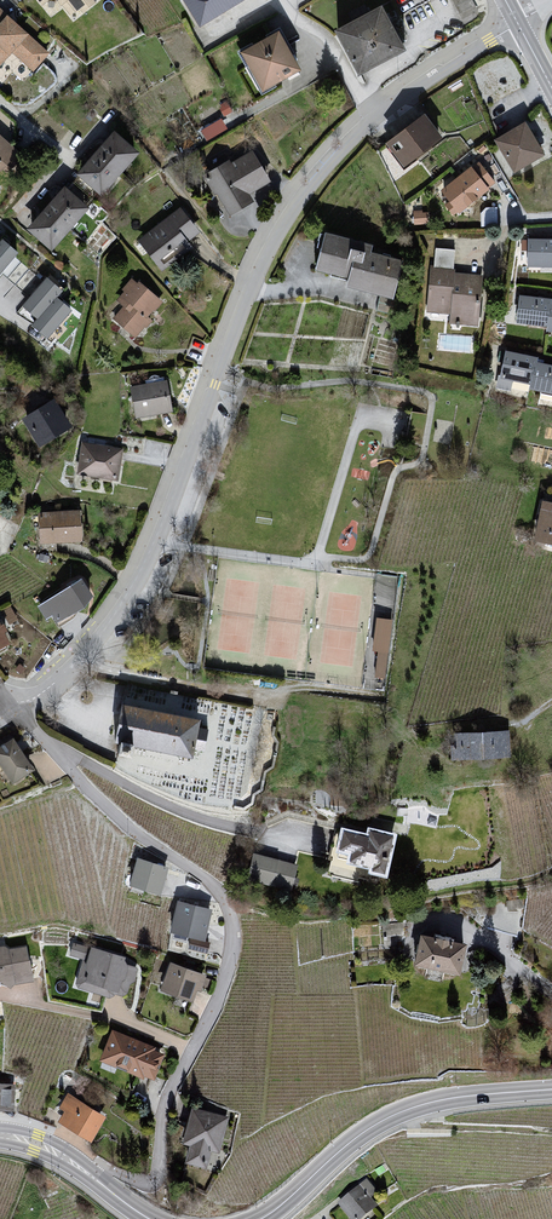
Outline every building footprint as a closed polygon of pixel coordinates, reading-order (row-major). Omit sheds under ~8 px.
[(46,14),(63,2),(75,17),(97,0),(35,0),(46,14)] [(192,26),(242,0),(178,0),(192,26)] [(0,17),(0,70),(15,52),(38,71),(59,46),(10,5),(0,17)] [(376,14),(336,35),(355,71),(395,50),(376,14)] [(272,36),(234,56),(256,96),(293,77),(272,36)] [(213,115),(190,128),(199,142),(221,129),(213,115)] [(420,118),(384,144),(403,170),(439,144),(420,118)] [(528,123),(496,142),(515,174),(548,155),(528,123)] [(114,134),(80,175),(105,195),(139,155),(114,134)] [(9,150),(0,143),(0,161),(9,150)] [(248,157),(203,188),(222,216),(267,185),(248,157)] [(470,164),(440,194),(460,214),(490,185),(470,164)] [(60,192),(26,235),(51,255),(85,212),(60,192)] [(168,215),(133,248),(157,273),(192,239),(168,215)] [(527,262),(551,267),(551,237),(533,234),(527,262)] [(314,239),(303,280),(382,301),(393,260),(314,239)] [(15,254),(0,243),(0,276),(15,254)] [(432,275),(424,314),(477,325),(485,286),(432,275)] [(35,285),(9,318),(46,347),(72,313),(35,285)] [(130,288),(104,323),(131,343),(157,308),(130,288)] [(516,322),(551,330),(551,300),(522,294),(516,322)] [(505,353),(497,382),(551,397),(551,365),(505,353)] [(170,382),(129,386),(132,416),(172,413),(170,382)] [(61,400),(22,420),(37,447),(75,427),(61,400)] [(126,442),(85,439),(82,471),(123,474),(126,442)] [(538,543),(551,547),(551,508),(547,507),(538,543)] [(41,509),(40,538),(83,538),(84,509),(41,509)] [(75,569),(34,598),(54,628),(96,599),(75,569)] [(390,675),(392,615),(376,614),(374,647),(378,647),(377,675),(390,675)] [(17,646),(4,620),(0,622),(0,654),(17,646)] [(201,719),(121,707),(115,748),(193,759),(195,752),(203,753),(205,742),(207,731),(200,730),(201,719)] [(511,732),(453,736),(453,762),(512,760),(511,732)] [(0,751),(0,763),(17,787),(36,772),(15,741),(0,751)] [(368,834),(343,828),(338,855),(351,858),(350,867),(373,871),(372,876),(392,881),(398,835),(371,828),(368,834)] [(298,867),(255,856),(251,884),(294,892),(298,867)] [(138,859),(129,885),(165,897),(169,869),(138,859)] [(214,911),(178,902),(171,936),(207,944),(214,911)] [(465,938),(418,930),(413,960),(460,969),(465,938)] [(0,950),(0,983),(10,989),(34,985),(26,950),(8,951),(6,949),(0,950)] [(134,969),(92,950),(86,972),(90,977),(88,980),(88,985),(124,997),(134,969)] [(206,977),(171,964),(161,992),(194,1004),(206,977)] [(165,1053),(113,1032),(102,1061),(155,1082),(165,1053)] [(13,1089),(0,1087),(0,1113),(14,1114),(13,1089)] [(106,1119),(65,1096),(58,1110),(64,1114),(58,1122),(91,1144),(106,1119)] [(231,1121),(195,1109),(185,1148),(194,1150),(189,1167),(212,1173),(217,1155),(223,1156),(231,1121)] [(340,1202),(355,1218),(358,1218),(383,1197),(367,1179),(340,1202)]
